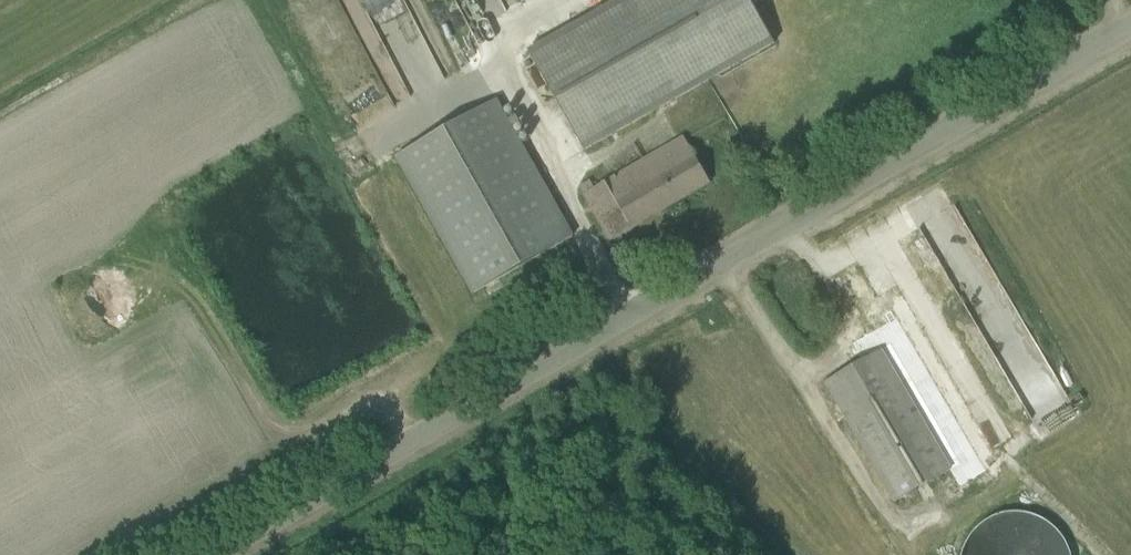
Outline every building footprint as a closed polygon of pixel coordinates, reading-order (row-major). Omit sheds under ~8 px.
[(527,52),(588,150),(777,46),(751,0),(621,0),(527,52)] [(398,153),(474,291),(573,236),(496,99),(398,153)] [(685,137),(585,193),(600,221),(611,240),(711,183),(685,137)] [(864,360),(826,382),(896,502),(934,480),(943,495),(1004,460),(916,308),(854,344),(864,360)] [(1068,550),(1061,531),(1047,516),(1029,507),(1009,505),(990,509),(975,518),(964,530),(956,546),(955,554),(1069,554),(1068,550)]
